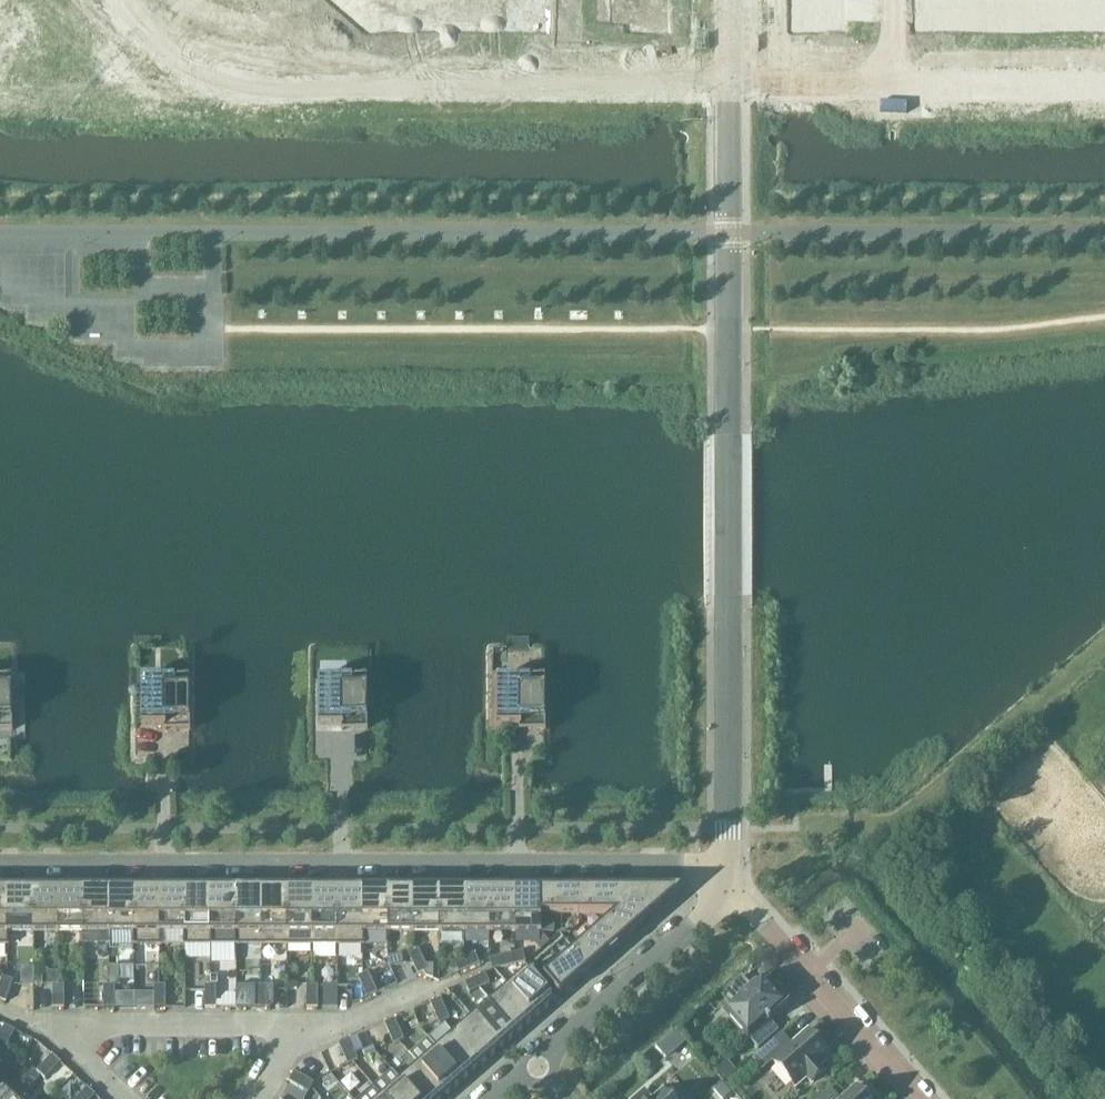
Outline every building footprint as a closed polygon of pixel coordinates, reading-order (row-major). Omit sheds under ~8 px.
[(370,30),(412,30),(412,0),(370,0),(370,30)] [(412,30),(435,30),(435,0),(412,0),(412,30)] [(435,30),(458,30),(458,0),(435,0),(435,30)] [(458,30),(480,30),(480,0),(458,0),(458,30)] [(480,30),(513,30),(513,0),(480,0),(480,30)] [(513,30),(547,30),(547,0),(513,0),(513,30)] [(577,9),(587,9),(587,0),(577,0),(577,9)] [(613,23),(632,23),(632,29),(658,29),(658,23),(666,23),(666,0),(613,0),(613,23)] [(792,23),(800,23),(800,29),(827,29),(827,23),(845,23),(845,0),(792,0),(792,23)] [(872,9),(881,9),(881,0),(872,0),(872,9)] [(917,29),(950,29),(951,0),(917,0),(917,29)] [(950,29),(983,29),(983,0),(951,0),(950,29)] [(983,29),(1006,29),(1006,0),(983,0),(983,29)] [(1006,29),(1028,29),(1029,0),(1006,0),(1006,29)] [(1028,29),(1051,29),(1051,0),(1029,0),(1028,29)] [(1051,29),(1074,30),(1074,0),(1051,0),(1051,29)] [(1074,30),(1104,30),(1104,0),(1074,0),(1074,30)] [(0,679),(0,731),(13,731),(13,679),(0,679)] [(191,731),(191,679),(142,679),(142,726),(164,726),(164,731),(191,731)] [(368,679),(319,679),(319,726),(342,726),(342,731),(368,731),(368,679)] [(546,679),(497,679),(497,726),(520,726),(520,731),(546,730),(546,679)] [(185,946),(211,946),(211,890),(185,891),(185,946)] [(235,946),(236,946),(236,890),(211,890),(211,946),(212,946),(212,933),(235,933),(235,946)] [(236,946),(262,946),(262,890),(236,890),(236,946)] [(262,946),(287,946),(287,890),(262,890),(262,946)] [(287,946),(313,946),(313,890),(287,890),(287,946)] [(313,946),(338,946),(338,890),(313,890),(313,946)] [(338,946),(364,946),(364,890),(338,890),(338,946)] [(365,933),(389,933),(389,890),(364,890),(364,946),(365,946),(365,933)] [(389,933),(415,933),(415,890),(389,890),(389,933)] [(415,933),(440,933),(440,890),(415,890),(415,933)] [(440,933),(466,933),(466,890),(440,890),(440,933)] [(466,933),(491,933),(491,890),(466,890),(466,933)] [(491,933),(517,933),(517,890),(491,890),(491,933)] [(542,919),(542,916),(541,916),(541,890),(517,890),(517,933),(542,933),(542,919)] [(541,916),(542,916),(579,916),(579,890),(541,890),(541,916)] [(579,916),(615,916),(638,895),(638,890),(579,890),(579,916)] [(616,916),(602,928),(617,946),(638,928),(640,930),(647,923),(646,921),(681,890),(638,890),(638,895),(615,916),(616,916)] [(9,933),(32,933),(32,891),(8,891),(8,946),(9,946),(9,933)] [(32,933),(58,933),(58,891),(32,891),(32,933)] [(58,933),(83,933),(83,891),(58,891),(58,933)] [(109,944),(109,933),(109,891),(83,891),(83,933),(83,944),(109,944)] [(133,946),(134,946),(134,891),(109,891),(109,933),(133,933),(133,946)] [(134,946),(160,946),(160,891),(134,891),(134,946)] [(183,946),(185,946),(185,891),(160,891),(160,946),(161,946),(161,933),(183,933),(183,946)] [(554,919),(542,919),(542,933),(553,933),(554,932),(554,919)] [(602,928),(574,953),(589,971),(617,946),(602,928)] [(409,955),(414,965),(424,961),(419,951),(409,955)] [(523,952),(512,954),(514,965),(526,963),(523,952)] [(589,971),(574,953),(553,971),(544,978),(560,996),(581,978),(582,980),(590,973),(589,971)] [(475,954),(465,958),(469,969),(480,964),(475,954)] [(512,954),(501,957),(503,968),(514,965),(512,954)] [(503,968),(501,957),(490,959),(493,970),(503,968)] [(469,969),(465,958),(455,963),(459,973),(469,969)] [(424,961),(414,965),(418,975),(423,973),(428,971),(426,966),(424,961)] [(543,965),(537,970),(544,978),(553,971),(547,965),(543,965)] [(428,971),(423,973),(425,977),(433,980),(433,966),(426,966),(428,971)] [(109,978),(118,978),(118,967),(109,967),(109,978)] [(528,970),(510,986),(537,1017),(555,1001),(528,970)] [(58,972),(47,972),(47,986),(53,986),(58,986),(58,972)] [(358,978),(363,988),(373,983),(368,973),(358,978)] [(34,984),(42,984),(43,975),(34,974),(34,984)] [(485,974),(475,979),(480,989),(490,984),(485,974)] [(0,986),(0,989),(10,992),(13,981),(3,978),(0,986)] [(480,989),(475,979),(465,983),(469,994),(480,989)] [(763,980),(726,1012),(758,1049),(779,1031),(769,1020),(789,1003),(779,992),(776,995),(763,980)] [(373,983),(363,988),(367,998),(378,993),(373,983)] [(53,986),(53,997),(64,997),(64,986),(58,986),(53,986)] [(104,986),(104,997),(115,997),(115,986),(104,986)] [(154,986),(154,997),(166,997),(166,986),(154,986)] [(205,986),(205,997),(216,997),(216,986),(205,986)] [(256,986),(256,997),(267,997),(267,986),(262,986),(256,986)] [(307,986),(307,997),(318,997),(318,986),(307,986)] [(510,986),(492,1002),(519,1033),(537,1017),(510,986)] [(0,989),(0,1000),(6,1003),(10,992),(0,989)] [(64,997),(53,997),(53,1008),(64,1008),(64,997)] [(115,997),(104,997),(104,1008),(115,1008),(115,997)] [(166,997),(154,997),(154,1008),(166,1008),(166,997)] [(216,997),(205,997),(205,1008),(216,1008),(216,997)] [(267,997),(256,997),(256,1008),(268,1008),(267,997)] [(318,997),(307,997),(307,1009),(318,1009),(318,997)] [(323,998),(323,1008),(338,1008),(338,998),(323,998)] [(430,1004),(435,1014),(445,1009),(441,999),(430,1004)] [(492,1002),(473,1017),(501,1049),(519,1033),(492,1002)] [(445,1009),(435,1014),(440,1024),(450,1020),(445,1009)] [(473,1017),(455,1033),(482,1065),(501,1049),(473,1017)] [(385,1024),(389,1035),(400,1030),(395,1020),(385,1024)] [(5,1026),(0,1036),(10,1041),(15,1031),(5,1026)] [(400,1030),(389,1035),(394,1045),(404,1040),(400,1030)] [(677,1030),(657,1047),(659,1050),(662,1054),(682,1036),(679,1032),(677,1030)] [(753,1060),(763,1070),(773,1061),(796,1088),(807,1079),(812,1084),(825,1073),(820,1067),(831,1058),(826,1052),(831,1047),(818,1032),(812,1037),(807,1031),(792,1044),(783,1034),(753,1060)] [(455,1033),(437,1049),(464,1081),(482,1065),(455,1033)] [(0,1036),(0,1049),(5,1051),(10,1041),(0,1036)] [(339,1045),(343,1055),(354,1050),(349,1040),(339,1045)] [(437,1049),(419,1065),(446,1097),(464,1081),(437,1049)] [(354,1050),(343,1055),(348,1065),(358,1061),(354,1050)] [(52,1056),(45,1064),(53,1071),(61,1063),(52,1056)] [(726,1062),(716,1070),(725,1081),(735,1072),(726,1062)] [(53,1071),(45,1064),(37,1072),(45,1080),(53,1071)] [(400,1081),(416,1098),(443,1098),(446,1097),(419,1065),(400,1081)] [(25,1079),(32,1085),(41,1075),(37,1072),(32,1072),(25,1079)] [(289,1082),(299,1088),(304,1078),(295,1073),(289,1082)] [(304,1078),(299,1088),(309,1093),(314,1084),(304,1078)] [(382,1097),(384,1098),(416,1098),(400,1081),(382,1097)] [(715,1089),(723,1098),(725,1098),(733,1093),(723,1082),(715,1089)] [(0,1084),(0,1098),(16,1098),(0,1084)] [(866,1088),(861,1092),(856,1086),(842,1098),(876,1098),(866,1088)] [(80,1096),(83,1098),(93,1098),(96,1096),(87,1088),(80,1096)] [(662,1090),(652,1098),(670,1098),(662,1090)] [(831,1090),(821,1098),(839,1098),(831,1090)]
